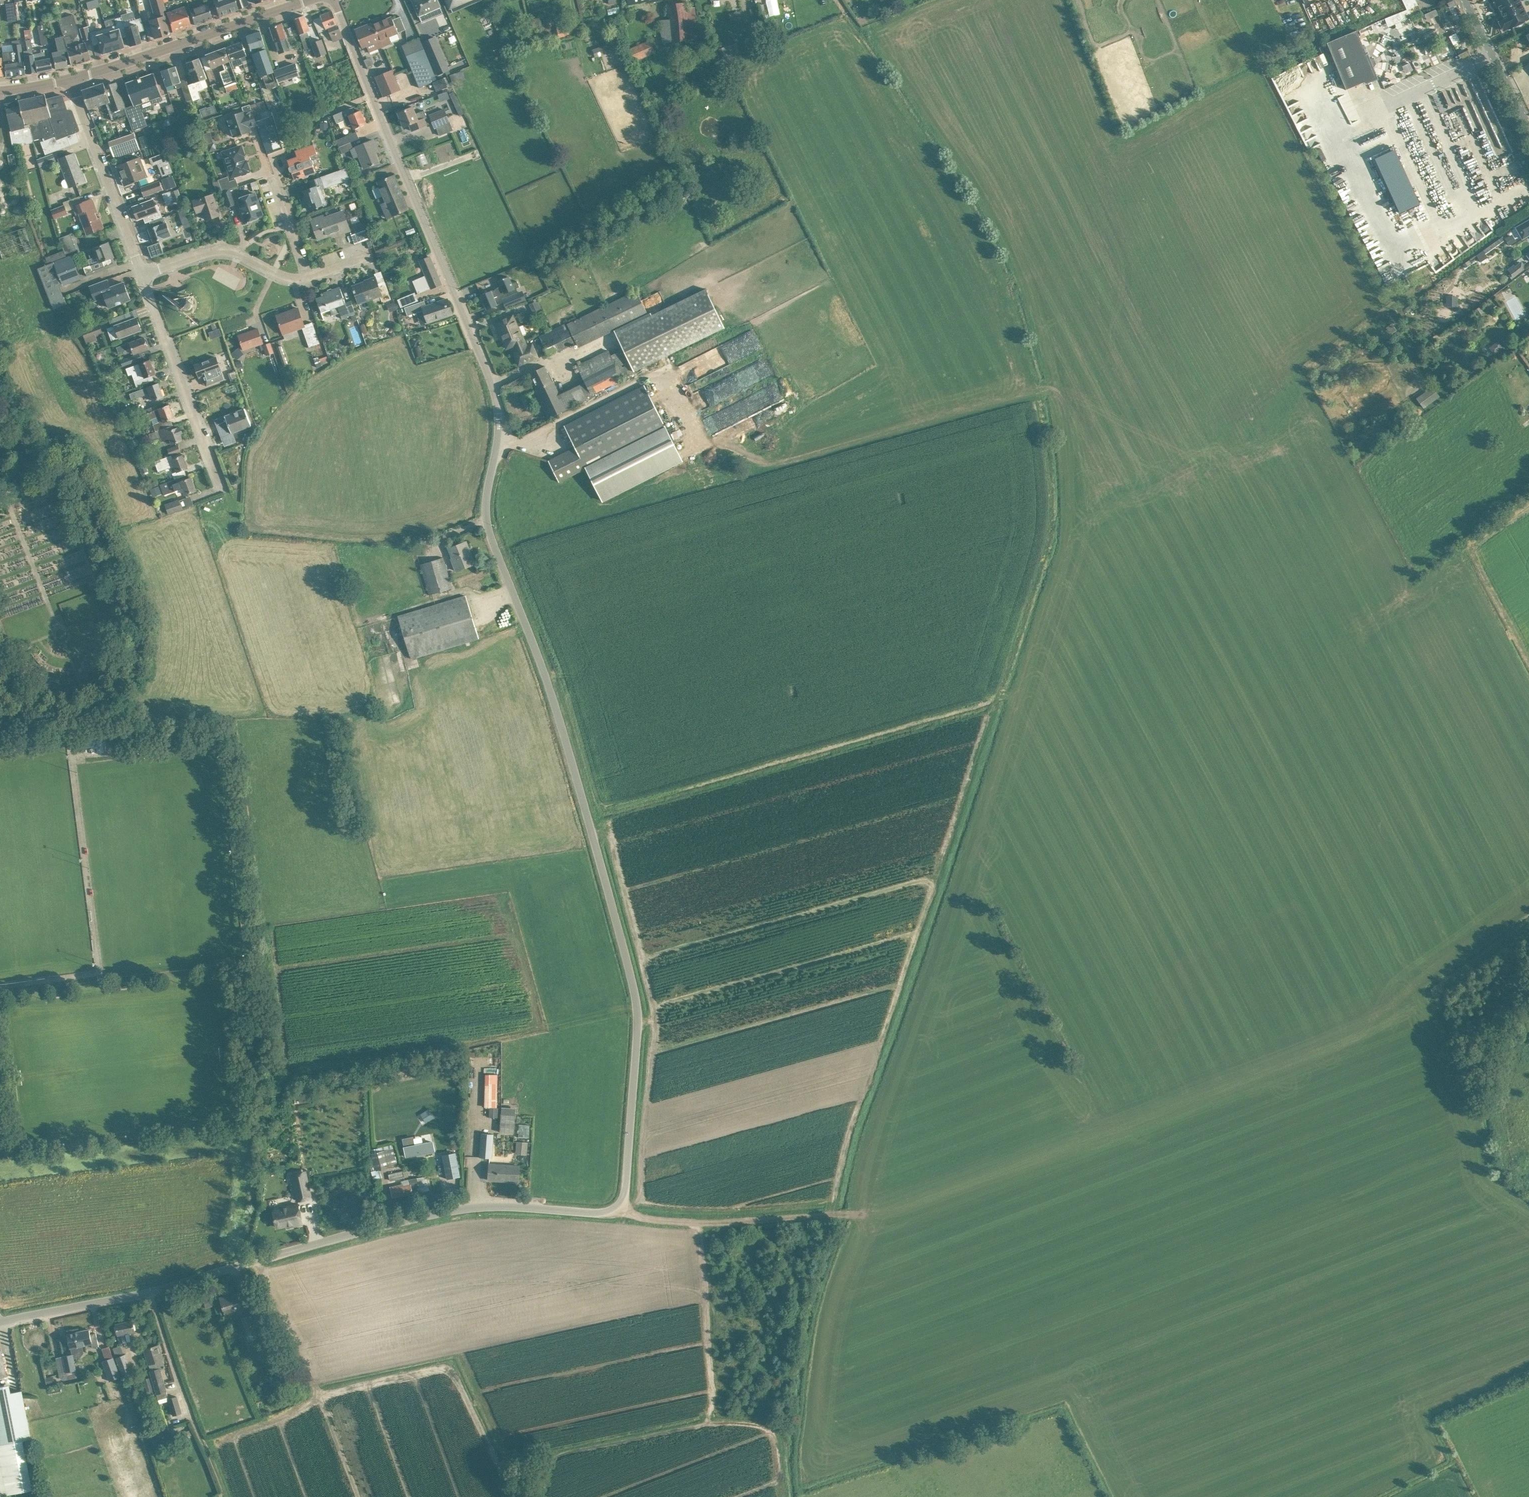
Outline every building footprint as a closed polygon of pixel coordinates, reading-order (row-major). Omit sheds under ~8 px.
[(163,2),(162,0),(149,0),(151,7),(152,7),(155,19),(149,21),(154,38),(168,34),(162,10),(165,9),(163,2)] [(218,16),(238,9),(235,0),(213,0),(218,16)] [(249,5),(247,0),(235,0),(238,9),(249,5)] [(419,15),(422,21),(435,16),(432,9),(440,6),(437,0),(412,0),(419,15)] [(450,8),(451,8),(469,0),(446,0),(450,8)] [(1407,9),(1385,19),(1388,27),(1410,16),(1410,17),(1421,12),(1416,0),(1402,0),(1407,9)] [(1515,25),(1516,27),(1518,27),(1521,26),(1522,25),(1523,23),(1523,21),(1528,18),(1520,0),(1495,0),(1503,17),(1498,19),(1503,30),(1509,27),(1509,28),(1515,25)] [(667,4),(668,14),(668,19),(660,20),(662,43),(690,40),(698,39),(696,24),(695,14),(687,15),(685,2),(667,4)] [(13,3),(5,4),(7,22),(15,21),(13,3)] [(189,10),(194,25),(212,18),(206,3),(189,10)] [(763,4),(757,5),(760,24),(767,23),(763,4)] [(184,7),(165,13),(172,32),(191,26),(184,7)] [(328,29),(333,42),(343,37),(332,11),(320,16),(313,19),(319,33),(328,29)] [(742,19),(741,11),(729,13),(730,21),(742,19)] [(59,18),(60,23),(67,48),(65,48),(66,52),(70,65),(90,60),(85,42),(73,45),(70,35),(78,33),(73,14),(59,18)] [(294,19),(305,49),(312,47),(309,38),(310,38),(307,31),(310,30),(306,21),(305,15),(294,19)] [(120,38),(126,36),(123,23),(121,17),(114,19),(116,25),(106,28),(112,51),(115,50),(123,47),(120,38)] [(372,23),(355,30),(362,48),(367,46),(369,52),(377,49),(386,45),(391,43),(389,37),(398,34),(398,32),(405,30),(400,17),(392,20),(391,17),(373,25),(372,23)] [(143,30),(140,18),(123,23),(126,36),(129,46),(140,42),(137,32),(143,30)] [(559,38),(571,34),(567,23),(556,26),(559,38)] [(41,45),(48,44),(44,24),(37,25),(41,45)] [(271,28),(274,37),(276,42),(277,42),(280,53),(291,49),(282,24),(271,28)] [(79,28),(83,40),(90,38),(86,26),(79,28)] [(112,51),(106,28),(89,33),(93,45),(99,44),(102,54),(112,51)] [(26,74),(36,72),(34,62),(33,54),(31,40),(30,30),(24,31),(28,55),(24,56),(26,74)] [(1356,30),(1347,34),(1327,42),(1346,89),(1375,77),(1372,68),(1374,67),(1375,64),(1373,59),(1370,58),(1368,58),(1356,30)] [(247,36),(248,39),(252,53),(255,52),(268,89),(279,85),(278,82),(274,71),(260,31),(247,36)] [(762,35),(744,41),(747,49),(765,43),(762,35)] [(55,69),(68,66),(64,52),(66,52),(65,48),(62,36),(54,38),(57,51),(51,52),(55,69)] [(423,42),(438,75),(450,70),(435,36),(423,42)] [(322,39),(311,43),(316,57),(327,53),(322,39)] [(13,51),(9,52),(2,53),(5,77),(25,74),(23,61),(22,61),(20,44),(19,40),(12,41),(13,51)] [(634,61),(655,52),(649,40),(629,49),(634,61)] [(226,48),(234,68),(244,64),(241,57),(247,55),(242,42),(226,48)] [(226,87),(238,83),(225,48),(207,55),(212,68),(223,64),(225,70),(220,72),(226,87)] [(34,62),(36,72),(51,69),(49,59),(47,49),(40,50),(41,52),(33,54),(34,62)] [(407,55),(406,56),(419,87),(420,87),(436,80),(426,55),(423,49),(407,55)] [(371,57),(364,60),(367,67),(374,64),(371,57)] [(189,87),(193,101),(200,98),(198,91),(204,89),(201,81),(207,79),(200,58),(187,63),(194,83),(188,85),(189,87)] [(1416,60),(1409,63),(1412,70),(1419,67),(1416,60)] [(295,63),(274,71),(278,82),(299,75),(295,63)] [(176,89),(182,87),(176,66),(161,71),(166,87),(174,84),(176,89)] [(393,69),(385,73),(375,76),(384,97),(401,90),(393,69)] [(451,75),(449,75),(451,80),(453,80),(462,76),(460,71),(451,75)] [(126,108),(125,108),(128,115),(133,131),(148,125),(143,112),(154,108),(152,104),(164,100),(154,73),(126,83),(135,108),(127,111),(126,108)] [(112,121),(128,115),(125,108),(116,82),(105,86),(104,83),(82,90),(89,109),(107,103),(112,121)] [(193,101),(189,87),(182,89),(186,101),(187,100),(189,105),(194,103),(193,101)] [(441,92),(439,98),(449,102),(451,96),(441,92)] [(79,130),(74,113),(69,115),(64,96),(47,99),(46,95),(20,99),(21,105),(7,108),(12,130),(10,130),(13,144),(22,142),(23,144),(33,142),(33,140),(42,138),(43,140),(40,141),(45,155),(78,144),(79,143),(79,142),(79,141),(77,133),(78,133),(79,133),(79,132),(79,131),(79,130)] [(209,113),(223,109),(220,101),(206,105),(209,113)] [(263,101),(250,106),(253,115),(260,113),(266,110),(263,101)] [(174,112),(172,104),(166,106),(168,113),(174,112)] [(244,133),(248,132),(251,131),(250,128),(257,125),(253,115),(250,106),(250,104),(242,107),(244,112),(227,117),(228,119),(227,119),(225,122),(227,126),(229,127),(230,127),(234,137),(244,133)] [(206,107),(199,109),(202,118),(209,116),(207,108),(206,107)] [(355,113),(352,107),(333,115),(337,123),(338,122),(341,128),(353,123),(355,129),(366,124),(361,110),(355,113)] [(413,107),(407,109),(398,113),(404,127),(410,124),(412,131),(430,123),(424,110),(416,113),(413,107)] [(453,130),(449,122),(444,109),(430,115),(435,128),(436,127),(440,136),(453,130)] [(273,126),(259,131),(267,154),(281,148),(273,126)] [(337,139),(341,147),(351,142),(359,138),(357,131),(337,139)] [(376,148),(373,140),(353,148),(351,142),(341,147),(340,147),(342,153),(350,150),(354,158),(359,156),(364,168),(379,162),(375,153),(373,149),(376,148)] [(304,179),(308,177),(309,175),(316,173),(310,156),(317,154),(314,144),(295,151),(297,156),(288,160),(290,167),(292,167),(293,170),(292,172),(295,180),(302,178),(304,179)] [(230,177),(240,174),(249,171),(246,161),(245,162),(243,156),(244,156),(241,146),(222,153),(230,177)] [(59,159),(66,178),(64,179),(62,180),(62,183),(63,186),(65,188),(68,187),(70,187),(70,188),(80,184),(80,183),(86,181),(83,173),(81,173),(80,169),(74,153),(59,159)] [(173,173),(166,153),(149,159),(152,166),(157,164),(162,177),(173,173)] [(41,166),(55,161),(53,154),(38,160),(41,166)] [(148,177),(140,157),(117,166),(122,179),(121,180),(121,181),(122,181),(124,186),(148,177)] [(327,187),(345,181),(350,179),(346,168),(327,175),(323,176),(321,177),(310,181),(312,187),(303,190),(305,197),(303,198),(305,203),(307,202),(310,210),(327,204),(322,189),(327,187)] [(395,175),(377,182),(386,202),(381,204),(387,218),(409,209),(395,175)] [(228,176),(218,179),(221,187),(223,191),(238,186),(236,178),(229,180),(228,176)] [(172,177),(163,180),(167,191),(176,188),(172,177)] [(160,181),(148,185),(141,188),(144,196),(163,189),(160,181)] [(256,181),(250,183),(253,191),(259,189),(256,181)] [(178,189),(171,191),(174,202),(182,199),(178,189)] [(230,190),(223,192),(228,207),(235,204),(230,190)] [(263,216),(255,193),(236,200),(239,209),(241,208),(246,222),(263,216)] [(219,215),(213,195),(194,201),(197,212),(203,210),(206,219),(219,215)] [(98,220),(95,212),(94,212),(93,209),(96,207),(93,199),(74,206),(77,214),(80,213),(87,234),(103,228),(100,219),(98,220)] [(146,223),(150,222),(163,217),(160,211),(158,211),(153,199),(133,207),(138,220),(144,218),(146,223)] [(68,213),(65,205),(51,210),(54,218),(68,213)] [(318,239),(332,235),(332,237),(350,230),(343,211),(312,222),(318,239)] [(150,222),(152,228),(149,229),(154,242),(171,235),(167,226),(166,223),(164,217),(163,217),(150,222)] [(1516,227),(1522,238),(1528,235),(1528,232),(1528,231),(1528,220),(1516,227)] [(10,254),(39,246),(33,225),(13,231),(14,233),(5,236),(10,254)] [(351,235),(354,244),(359,242),(366,239),(368,247),(374,245),(371,237),(367,228),(351,235)] [(71,234),(60,238),(64,250),(66,254),(77,250),(71,234)] [(1511,234),(1505,238),(1509,246),(1516,241),(1511,234)] [(1500,237),(1476,255),(1481,262),(1487,257),(1484,253),(1503,241),(1500,237)] [(105,269),(117,265),(109,242),(88,250),(91,258),(87,259),(90,265),(84,267),(87,276),(94,274),(105,270),(105,269)] [(160,242),(148,247),(151,257),(164,253),(160,242)] [(48,265),(38,269),(47,292),(57,288),(60,287),(81,279),(72,255),(67,257),(62,259),(53,263),(48,265)] [(420,261),(426,275),(413,281),(418,293),(441,284),(430,257),(420,261)] [(558,259),(550,263),(554,270),(554,271),(562,267),(561,266),(558,259)] [(495,289),(481,295),(487,309),(497,305),(494,297),(519,286),(517,280),(512,282),(509,276),(503,278),(503,279),(499,281),(501,286),(495,289)] [(376,278),(352,286),(354,290),(353,290),(358,303),(380,295),(382,302),(391,299),(385,282),(378,284),(376,278)] [(130,300),(124,282),(110,287),(108,280),(90,286),(95,301),(105,297),(109,308),(130,300)] [(351,301),(345,303),(340,287),(324,292),(325,295),(316,298),(321,312),(330,309),(332,315),(340,312),(342,318),(351,315),(353,320),(357,318),(351,301)] [(648,313),(641,300),(636,290),(567,324),(579,347),(614,329),(634,371),(725,327),(706,288),(667,307),(652,315),(651,312),(648,313)] [(527,291),(519,294),(516,295),(515,293),(502,298),(506,308),(525,300),(524,298),(529,296),(527,291)] [(399,302),(395,303),(396,308),(418,300),(415,292),(398,298),(399,302)] [(64,296),(60,297),(50,301),(54,309),(67,304),(64,296)] [(1445,297),(1445,307),(1457,307),(1457,297),(1445,297)] [(191,300),(190,299),(188,298),(187,298),(185,298),(184,298),(183,299),(182,300),(181,302),(180,303),(181,305),(181,307),(182,308),(184,310),(186,310),(189,309),(191,308),(192,307),(192,305),(192,303),(192,302),(191,300)] [(424,300),(415,304),(404,307),(407,316),(423,310),(427,322),(452,314),(452,313),(447,299),(426,306),(424,300)] [(1479,307),(1473,311),(1477,317),(1483,313),(1479,307)] [(304,325),(302,319),(298,308),(277,315),(283,334),(302,327),(309,347),(320,343),(312,322),(304,325)] [(112,341),(119,338),(142,330),(137,317),(127,321),(125,314),(109,320),(112,328),(108,329),(112,341)] [(513,315),(496,322),(507,348),(513,345),(516,351),(514,352),(519,364),(537,357),(532,344),(525,347),(523,341),(513,315)] [(363,321),(356,323),(361,340),(368,338),(363,321)] [(81,329),(85,339),(85,340),(86,340),(103,334),(99,323),(81,329)] [(227,324),(214,328),(217,336),(229,332),(227,324)] [(1392,324),(1386,329),(1390,334),(1396,329),(1392,324)] [(258,328),(246,333),(239,335),(244,350),(260,345),(262,350),(264,349),(267,355),(273,353),(270,343),(264,345),(263,343),(258,328)] [(553,329),(540,336),(542,341),(549,355),(574,343),(567,329),(555,334),(553,329)] [(144,337),(117,347),(119,352),(132,348),(134,354),(149,348),(144,337)] [(719,347),(705,354),(708,359),(722,352),(719,347)] [(549,373),(548,373),(544,366),(529,373),(537,389),(536,390),(549,418),(567,409),(586,399),(585,397),(634,373),(622,350),(611,355),(608,350),(577,366),(585,382),(560,395),(549,373)] [(130,363),(142,359),(140,354),(128,358),(130,363)] [(317,357),(313,358),(314,360),(317,367),(322,365),(329,362),(327,356),(319,358),(318,359),(317,357)] [(220,370),(221,370),(216,357),(195,365),(199,377),(205,375),(209,385),(224,380),(220,370)] [(154,380),(152,375),(155,374),(150,360),(127,369),(129,375),(132,374),(137,387),(154,380)] [(150,393),(153,400),(164,396),(159,383),(130,394),(132,399),(150,393)] [(559,482),(586,468),(602,502),(683,461),(645,385),(564,426),(575,447),(548,460),(559,482)] [(140,411),(138,405),(137,404),(120,410),(123,417),(127,415),(127,416),(134,413),(140,411)] [(152,418),(154,425),(156,431),(173,425),(171,419),(174,418),(170,405),(146,413),(148,420),(152,418)] [(244,409),(215,420),(222,438),(232,434),(232,433),(251,426),(244,409)] [(789,429),(801,421),(797,415),(785,423),(789,429)] [(769,427),(771,436),(785,433),(783,424),(769,427)] [(183,440),(180,434),(183,432),(181,426),(178,427),(173,429),(172,425),(149,434),(152,441),(161,437),(162,440),(166,438),(166,437),(167,437),(167,438),(169,437),(172,444),(183,440)] [(168,449),(170,455),(171,455),(172,455),(181,452),(178,446),(168,449)] [(173,473),(175,479),(179,477),(186,475),(184,469),(188,468),(183,455),(173,459),(172,455),(171,455),(170,455),(155,461),(159,472),(175,466),(177,472),(173,473)] [(165,495),(183,488),(185,494),(196,490),(191,477),(181,481),(179,477),(175,479),(161,485),(165,495)] [(182,509),(179,500),(165,505),(168,514),(182,509)] [(465,542),(455,545),(449,548),(453,557),(451,558),(456,570),(475,563),(472,555),(470,555),(465,542)] [(430,595),(452,588),(443,557),(420,564),(430,595)] [(466,596),(456,599),(398,617),(411,659),(479,638),(466,596)] [(504,1072),(504,1064),(495,1065),(496,1073),(504,1072)] [(505,1104),(505,1080),(496,1080),(495,1104),(505,1104)] [(306,1093),(298,1095),(299,1103),(308,1101),(306,1093)] [(489,1107),(489,1117),(498,1117),(498,1107),(497,1107),(489,1107)] [(428,1109),(423,1112),(428,1121),(434,1117),(428,1109)] [(515,1114),(501,1114),(499,1131),(514,1132),(515,1114)] [(527,1122),(526,1131),(536,1132),(536,1122),(527,1122)] [(480,1158),(492,1158),(494,1134),(482,1133),(480,1158)] [(414,1141),(405,1143),(409,1160),(436,1154),(434,1144),(428,1146),(427,1144),(425,1144),(425,1146),(416,1149),(414,1141)] [(372,1153),(370,1153),(373,1163),(375,1170),(381,1169),(397,1165),(393,1148),(392,1148),(391,1144),(371,1149),(372,1153)] [(455,1152),(443,1154),(443,1157),(444,1162),(446,1169),(448,1179),(460,1176),(458,1167),(457,1160),(456,1156),(455,1152)] [(489,1164),(489,1170),(488,1180),(518,1182),(519,1166),(489,1164)] [(390,1181),(408,1176),(407,1169),(388,1174),(390,1181)] [(291,1174),(297,1201),(312,1198),(306,1171),(303,1171),(291,1174)] [(417,1178),(417,1177),(402,1181),(404,1186),(397,1187),(397,1185),(391,1187),(393,1197),(412,1192),(412,1191),(420,1189),(420,1191),(429,1189),(426,1176),(417,1178)] [(292,1226),(302,1223),(298,1204),(287,1206),(288,1208),(273,1211),(277,1227),(291,1224),(292,1226)] [(244,1290),(220,1297),(226,1315),(249,1307),(244,1290)] [(210,1299),(203,1301),(206,1308),(212,1306),(210,1299)] [(116,1323),(120,1343),(131,1340),(129,1333),(135,1331),(133,1320),(116,1323)] [(93,1347),(99,1346),(96,1333),(90,1334),(89,1329),(68,1333),(70,1348),(71,1348),(72,1354),(57,1357),(62,1378),(63,1379),(77,1377),(74,1357),(78,1355),(81,1353),(83,1349),(82,1345),(92,1343),(93,1347)] [(165,1367),(159,1345),(145,1349),(147,1359),(151,1371),(150,1371),(160,1403),(169,1400),(174,1416),(183,1413),(178,1396),(169,1398),(160,1369),(165,1367)] [(109,1346),(102,1348),(106,1359),(102,1361),(109,1381),(121,1376),(109,1346)] [(133,1372),(126,1353),(116,1356),(123,1376),(133,1372)] [(149,1400),(156,1398),(150,1377),(144,1379),(149,1400)] [(2,1386),(0,1387),(0,1496),(32,1489),(22,1440),(31,1438),(21,1390),(10,1392),(9,1385),(2,1386)] [(294,1390),(284,1400),(290,1405),(300,1396),(294,1390)] [(170,1431),(163,1433),(166,1440),(172,1437),(170,1431)]
